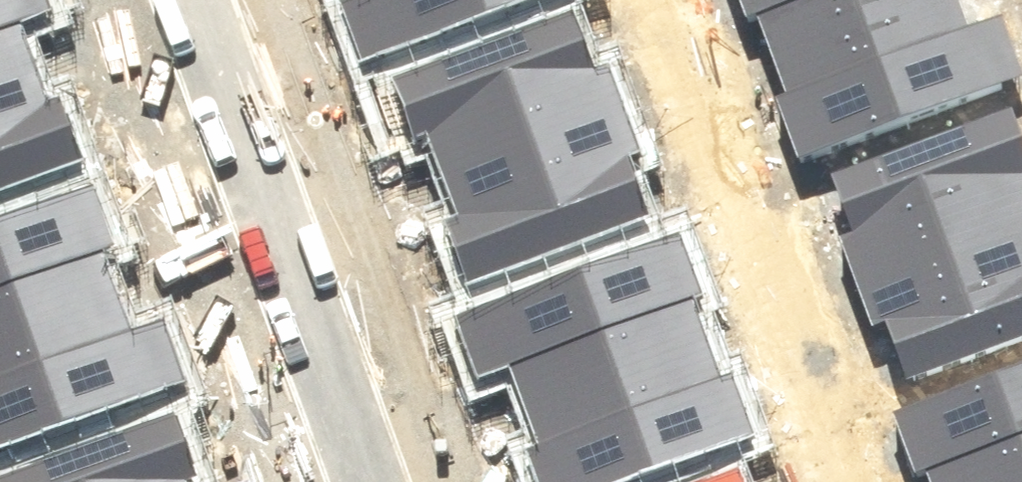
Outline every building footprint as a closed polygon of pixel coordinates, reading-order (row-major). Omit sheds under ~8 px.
[(91,163),(66,94),(48,100),(21,26),(55,13),(50,0),(0,0),(0,196),(91,163)] [(360,49),(498,0),(342,0),(360,49)] [(787,104),(794,101),(812,151),(1018,78),(997,19),(962,31),(951,0),(749,0),(787,104)] [(459,279),(659,208),(609,66),(601,69),(584,19),(377,92),(398,151),(434,139),(460,212),(438,219),(459,279)] [(869,320),(888,314),(908,373),(1021,334),(1021,121),(1017,106),(832,168),(854,234),(842,238),(869,320)] [(0,223),(0,442),(185,377),(163,315),(128,327),(104,258),(125,250),(103,187),(0,223)] [(468,315),(489,375),(504,370),(534,454),(519,459),(527,481),(617,481),(766,430),(744,368),(709,380),(684,311),(706,303),(683,240),(468,315)] [(923,481),(1021,481),(1021,369),(905,411),(923,460),(916,463),(923,481)] [(198,481),(173,412),(0,473),(0,481),(196,481),(198,481)] [(744,467),(699,481),(749,481),(744,467)]
